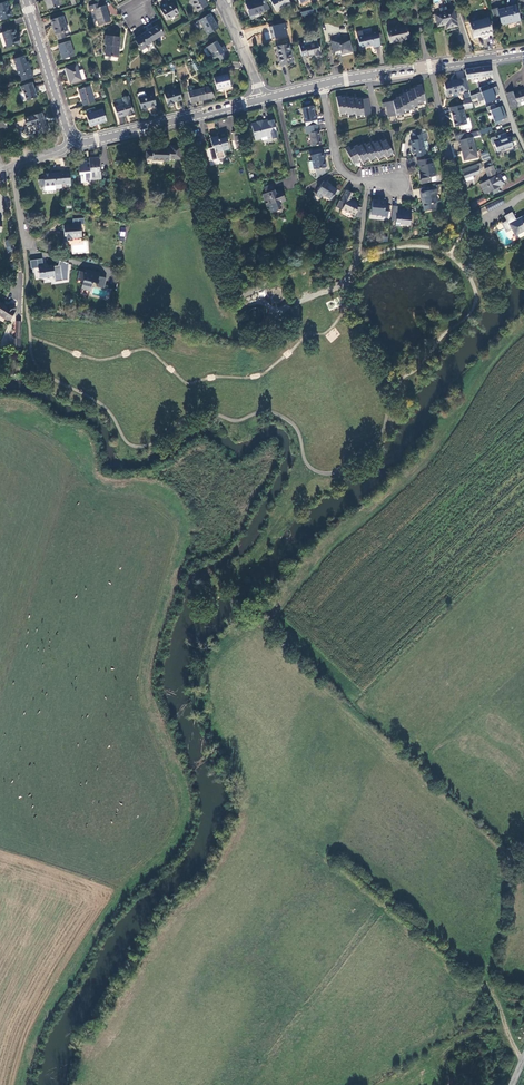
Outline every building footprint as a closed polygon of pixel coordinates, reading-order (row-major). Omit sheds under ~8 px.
[(57,0),(45,0),(48,9),(59,6),(57,0)] [(198,12),(207,6),(204,0),(190,0),(198,12)] [(270,9),(265,0),(261,1),(261,0),(258,0),(245,3),(248,14),(249,14),(258,12),(270,9)] [(288,0),(270,0),(276,11),(290,3),(288,0)] [(7,2),(0,4),(0,17),(1,20),(11,17),(7,2)] [(454,9),(447,11),(445,2),(430,6),(432,15),(435,14),(438,27),(446,24),(448,31),(458,29),(456,21),(457,21),(454,9)] [(101,7),(100,3),(89,6),(90,11),(94,10),(98,25),(110,22),(105,6),(101,7)] [(179,13),(173,3),(161,10),(167,21),(179,13)] [(520,20),(517,7),(509,9),(508,8),(503,10),(499,10),(498,9),(492,10),(494,18),(500,17),(502,26),(508,24),(508,22),(514,21),(520,20)] [(218,28),(209,14),(199,20),(208,35),(218,28)] [(58,40),(65,37),(64,32),(68,31),(63,16),(51,20),(53,26),(54,26),(58,40)] [(489,18),(470,22),(473,37),(478,36),(492,33),(489,18)] [(270,31),(264,32),(265,40),(288,37),(286,23),(269,26),(270,31)] [(146,32),(151,41),(163,34),(158,25),(146,32)] [(409,39),(406,27),(387,31),(390,43),(409,39)] [(17,37),(14,30),(2,33),(7,48),(20,44),(18,37),(17,37)] [(359,48),(372,45),(373,48),(380,46),(379,38),(378,34),(377,32),(363,35),(362,31),(356,33),(359,48)] [(145,46),(152,42),(151,41),(146,32),(135,38),(136,41),(135,41),(141,50),(146,47),(145,46)] [(119,47),(120,38),(105,36),(104,45),(106,45),(105,56),(115,57),(116,47),(119,47)] [(342,43),(341,39),(331,41),(333,52),(341,51),(342,56),(353,54),(350,41),(342,43)] [(74,55),(70,41),(59,44),(63,59),(74,55)] [(220,61),(226,58),(223,53),(226,51),(223,46),(221,48),(217,41),(206,47),(210,55),(212,54),(215,58),(217,56),(220,61)] [(305,46),(304,44),(299,45),(302,56),(307,55),(307,56),(315,54),(316,56),(321,55),(319,43),(305,46)] [(294,62),(289,44),(276,47),(280,65),(294,62)] [(13,59),(21,81),(33,78),(31,72),(29,72),(25,63),(23,56),(13,59)] [(79,71),(77,64),(66,67),(71,83),(86,79),(83,70),(79,71)] [(491,66),(470,70),(472,79),(492,76),(491,66)] [(230,87),(228,75),(214,78),(217,90),(230,87)] [(469,90),(467,77),(458,79),(458,80),(452,81),(455,93),(459,92),(465,92),(465,91),(469,90)] [(455,93),(452,81),(451,81),(451,82),(445,83),(447,95),(454,94),(454,93),(455,93)] [(37,97),(31,82),(20,86),(21,91),(23,91),(26,101),(37,97)] [(389,124),(405,121),(404,118),(412,117),(411,114),(419,113),(418,110),(426,109),(421,84),(416,85),(417,88),(409,89),(410,92),(402,94),(403,97),(395,98),(396,100),(382,103),(383,107),(385,107),(389,124)] [(83,106),(95,102),(90,87),(78,90),(83,106)] [(191,103),(215,97),(209,87),(188,93),(191,103)] [(182,100),(179,90),(164,94),(168,107),(175,105),(174,102),(182,100)] [(523,93),(522,92),(514,95),(513,92),(507,94),(511,106),(518,104),(523,102),(523,93)] [(156,106),(153,94),(139,98),(142,109),(156,106)] [(129,96),(123,98),(125,104),(115,107),(118,118),(129,115),(129,116),(135,114),(131,102),(129,96)] [(364,115),(370,114),(367,97),(356,100),(356,97),(348,99),(347,97),(340,98),(339,96),(335,96),(339,114),(347,112),(348,115),(355,113),(355,115),(364,114),(364,115)] [(486,115),(484,98),(476,98),(477,115),(486,115)] [(457,106),(461,125),(462,125),(463,128),(465,129),(470,128),(471,126),(469,119),(466,119),(463,107),(462,105),(457,106)] [(314,116),(312,106),(301,108),(304,122),(305,126),(312,125),(312,121),(316,120),(316,115),(314,116)] [(457,106),(449,108),(451,113),(452,113),(456,127),(461,125),(457,106)] [(107,120),(103,109),(86,115),(90,126),(107,120)] [(48,130),(42,112),(25,117),(27,126),(36,124),(39,132),(48,130)] [(503,125),(499,113),(494,115),(497,127),(503,125)] [(272,137),(272,139),(278,138),(273,119),(268,120),(268,119),(263,120),(262,120),(258,120),(258,122),(252,123),(256,140),(262,139),(261,136),(267,135),(267,138),(272,137)] [(311,146),(321,144),(319,130),(318,131),(317,124),(316,124),(312,125),(305,126),(304,126),(306,133),(308,133),(311,146)] [(481,135),(492,132),(491,127),(479,130),(479,131),(481,135)] [(510,136),(506,128),(499,131),(499,130),(493,132),(494,135),(498,134),(501,140),(510,136)] [(426,133),(421,134),(412,136),(413,140),(410,140),(413,153),(412,154),(413,157),(424,155),(423,150),(428,149),(426,141),(424,141),(422,142),(421,138),(423,138),(426,137),(426,133)] [(212,161),(225,157),(223,151),(229,149),(226,138),(219,140),(218,136),(210,139),(212,148),(208,149),(212,161)] [(459,140),(461,146),(464,160),(477,158),(473,143),(472,137),(470,138),(467,139),(464,139),(459,140)] [(345,148),(352,164),(359,160),(360,162),(368,159),(368,160),(375,157),(376,159),(384,155),(385,157),(392,153),(385,140),(382,142),(381,139),(373,143),(372,141),(365,145),(364,143),(357,147),(356,144),(349,148),(348,146),(345,148)] [(181,146),(176,146),(176,150),(169,149),(152,149),(152,153),(146,152),(146,160),(151,160),(152,160),(169,161),(169,159),(181,159),(181,146)] [(315,154),(314,150),(308,151),(309,156),(310,155),(313,170),(325,167),(323,158),(324,157),(323,153),(315,154)] [(481,156),(484,162),(491,160),(488,153),(481,156)] [(99,172),(98,158),(88,158),(88,162),(88,164),(86,164),(86,162),(86,161),(77,161),(78,175),(80,174),(81,182),(90,181),(89,180),(100,179),(99,172)] [(431,163),(430,159),(417,161),(417,166),(420,165),(422,178),(421,179),(420,181),(420,184),(436,181),(432,163),(431,163)] [(473,176),(479,173),(478,170),(482,169),(480,164),(462,170),(466,182),(474,179),(473,176)] [(496,174),(492,166),(486,169),(489,176),(490,176),(490,177),(496,174)] [(66,187),(71,187),(69,168),(65,169),(65,172),(43,174),(43,179),(38,179),(39,186),(43,185),(44,191),(55,190),(55,189),(61,188),(60,184),(65,184),(66,187)] [(481,183),(486,193),(499,186),(504,183),(499,174),(481,183)] [(329,200),(336,189),(323,181),(316,192),(321,195),(322,196),(321,197),(328,201),(329,200)] [(275,190),(272,184),(264,187),(267,193),(263,195),(267,206),(269,205),(272,212),(282,208),(280,203),(286,200),(281,189),(275,192),(273,193),(272,191),(275,190)] [(438,193),(438,189),(420,193),(422,203),(423,203),(424,211),(434,209),(433,204),(436,204),(441,203),(440,202),(436,203),(435,193),(438,193)] [(355,217),(360,217),(361,211),(361,207),(357,207),(357,204),(349,200),(352,193),(346,190),(340,202),(345,204),(342,209),(355,215),(355,217)] [(486,201),(483,197),(471,204),(473,208),(486,201)] [(384,205),(384,201),(372,200),(370,214),(382,215),(382,216),(387,216),(388,206),(384,205)] [(500,205),(498,200),(485,206),(488,212),(500,205)] [(485,206),(472,213),(472,214),(474,218),(472,219),(474,224),(476,223),(474,219),(488,212),(485,206)] [(396,212),(392,212),(391,221),(395,221),(400,221),(400,224),(409,225),(411,210),(406,209),(405,212),(396,211),(396,212)] [(505,216),(508,221),(502,224),(506,231),(512,228),(515,235),(523,230),(523,216),(515,221),(511,213),(505,216)] [(65,238),(65,240),(67,240),(67,241),(70,241),(70,240),(73,240),(73,237),(82,237),(81,224),(85,224),(84,218),(73,219),(74,225),(64,226),(65,238)] [(512,229),(507,232),(510,239),(515,236),(512,229)] [(37,259),(40,278),(55,276),(53,265),(44,266),(42,259),(37,259)] [(88,273),(80,271),(78,280),(83,281),(81,288),(90,290),(93,281),(97,282),(96,286),(104,288),(106,278),(99,276),(100,273),(88,271),(88,273)] [(0,302),(0,316),(9,321),(15,311),(14,311),(16,308),(9,304),(8,307),(0,302)]
